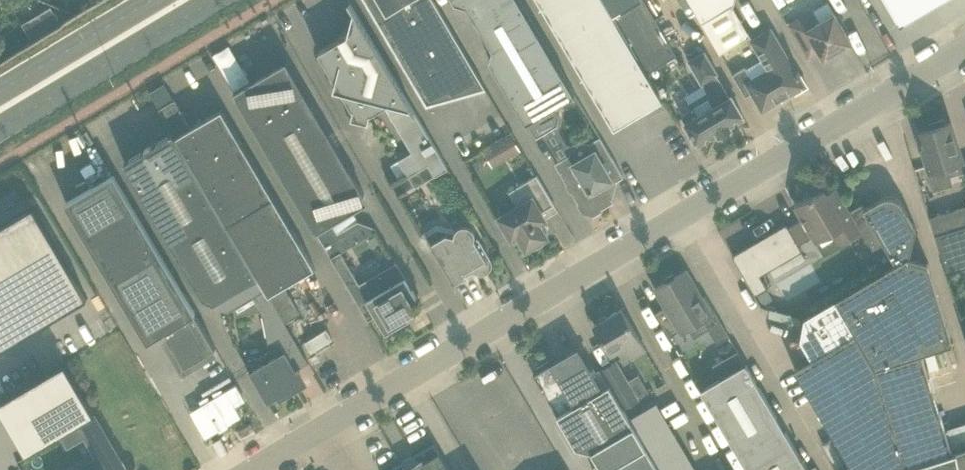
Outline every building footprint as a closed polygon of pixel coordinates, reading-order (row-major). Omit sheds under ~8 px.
[(478,74),(434,0),(368,0),(422,92),(424,95),(428,97),(433,98),(437,98),(441,97),(478,74)] [(479,10),(496,0),(473,0),(479,10)] [(574,93),(519,0),(496,0),(479,10),(498,44),(492,47),(489,59),(526,122),(527,121),(553,106),(574,93)] [(611,12),(604,0),(539,0),(563,40),(611,12)] [(611,12),(639,59),(667,43),(642,0),(604,0),(611,12)] [(720,53),(750,35),(732,5),(734,3),(735,0),(689,0),(720,53)] [(900,24),(905,21),(940,0),(886,0),(900,24)] [(371,112),(385,104),(403,93),(350,3),(349,4),(351,7),(346,34),(318,51),(336,80),(334,88),(341,90),(352,107),(353,108),(351,117),(353,122),(363,125),(367,121),(370,112),(371,112)] [(48,4),(33,14),(42,27),(56,18),(48,4)] [(939,8),(917,23),(924,34),(947,20),(939,8)] [(834,12),(818,22),(812,10),(789,24),(788,21),(787,22),(807,56),(819,50),(824,58),(851,42),(840,23),(843,22),(838,15),(836,16),(834,12)] [(662,99),(639,59),(611,12),(563,40),(614,127),(616,126),(615,124),(660,98),(661,100),(662,99)] [(745,66),(732,74),(745,96),(752,92),(762,109),(794,90),(795,93),(807,86),(798,69),(795,71),(770,28),(751,39),(762,58),(746,68),(745,66)] [(718,73),(705,50),(688,60),(707,92),(690,102),(688,106),(691,110),(690,110),(684,114),(683,117),(690,131),(692,135),(692,134),(697,143),(717,131),(719,135),(731,128),(729,124),(743,116),(731,95),(729,96),(717,74),(718,73)] [(351,210),(364,193),(286,60),(233,91),(316,232),(318,230),(351,210)] [(435,175),(448,167),(403,93),(385,104),(412,150),(398,158),(408,175),(392,185),(397,193),(405,189),(406,190),(414,185),(415,186),(435,175)] [(180,108),(180,109),(174,99),(159,108),(173,132),(227,223),(273,196),(221,108),(190,126),(185,118),(186,117),(180,108)] [(559,115),(553,106),(527,121),(536,136),(557,124),(559,115)] [(945,123),(944,118),(928,123),(929,128),(918,131),(921,139),(919,140),(920,143),(922,143),(927,158),(924,159),(933,190),(954,183),(951,174),(964,170),(964,166),(963,159),(962,160),(950,121),(945,123)] [(265,288),(227,223),(173,132),(124,161),(203,295),(228,309),(233,306),(265,288)] [(511,135),(498,143),(506,157),(519,149),(511,135)] [(623,176),(599,136),(586,144),(584,155),(573,152),(554,163),(583,211),(593,213),(613,201),(607,191),(609,184),(623,176)] [(184,365),(216,347),(113,174),(65,202),(147,341),(164,331),(184,365)] [(542,212),(554,204),(536,174),(508,190),(517,205),(498,216),(511,238),(517,234),(526,249),(529,247),(530,249),(536,247),(541,244),(546,239),(545,238),(548,236),(539,221),(545,218),(542,212)] [(786,223),(732,255),(756,295),(768,288),(760,275),(802,250),(798,244),(812,236),(816,243),(831,234),(837,244),(860,231),(861,230),(850,210),(835,186),(826,192),(824,188),(794,205),(802,218),(788,227),(786,223)] [(284,285),(315,267),(273,196),(227,223),(265,288),(284,322),(300,313),(294,303),(295,302),(289,293),(284,285)] [(891,196),(889,196),(886,196),(883,197),(881,198),(864,207),(862,203),(850,210),(861,230),(860,231),(883,271),(805,317),(801,338),(812,358),(795,369),(854,469),(895,469),(907,466),(952,452),(945,428),(921,352),(953,342),(928,261),(909,256),(917,227),(903,204),(901,201),(899,199),(897,198),(894,197),(891,196)] [(83,300),(87,297),(85,294),(33,205),(32,205),(0,224),(0,349),(83,300)] [(930,217),(935,235),(964,225),(964,206),(930,217)] [(458,226),(456,229),(438,223),(424,232),(455,285),(456,284),(455,282),(464,276),(466,270),(480,274),(482,274),(483,274),(485,273),(487,272),(488,271),(490,270),(491,268),(491,267),(492,265),(492,263),(492,261),(491,260),(491,258),(479,239),(474,238),(475,237),(475,234),(474,231),(472,228),(470,226),(467,225),(464,224),(461,225),(458,226)] [(964,267),(964,225),(935,235),(947,273),(964,267)] [(396,263),(360,284),(340,251),(330,256),(368,319),(375,315),(385,332),(409,318),(406,312),(414,307),(411,303),(418,299),(396,263)] [(667,281),(655,288),(666,306),(655,313),(669,336),(679,330),(681,332),(689,327),(694,336),(708,328),(703,319),(715,312),(705,294),(702,296),(686,269),(673,277),(671,274),(665,278),(667,281)] [(308,362),(284,322),(265,288),(233,306),(235,315),(261,310),(270,350),(261,355),(248,358),(249,362),(246,364),(252,374),(253,381),(255,381),(268,401),(290,388),(289,385),(301,377),(296,369),(308,362)] [(632,357),(645,349),(621,308),(607,316),(604,315),(597,319),(597,322),(593,324),(611,353),(625,345),(632,357)] [(737,351),(731,340),(723,345),(725,348),(721,351),(725,358),(737,351)] [(593,365),(590,367),(578,347),(550,363),(548,360),(534,368),(536,372),(533,373),(557,414),(609,383),(600,369),(599,367),(595,369),(593,365)] [(724,372),(744,363),(739,354),(720,363),(724,372)] [(615,358),(599,368),(609,383),(622,405),(637,396),(615,358)] [(95,413),(64,362),(0,400),(0,411),(26,454),(95,413)] [(755,380),(745,363),(700,389),(748,469),(808,469),(755,380)] [(633,425),(623,408),(609,383),(557,414),(576,446),(592,450),(633,425)] [(237,384),(189,412),(205,439),(218,431),(219,433),(230,427),(229,425),(242,417),(236,407),(247,401),(237,384)] [(94,414),(80,422),(102,460),(116,452),(94,414)] [(646,446),(633,425),(592,450),(603,469),(605,469),(646,446)] [(434,442),(387,469),(450,469),(434,442)] [(646,446),(605,469),(660,469),(646,446)] [(952,452),(907,466),(895,469),(964,469),(964,448),(952,452)] [(99,464),(97,461),(83,469),(81,465),(73,469),(103,469),(99,464)]
